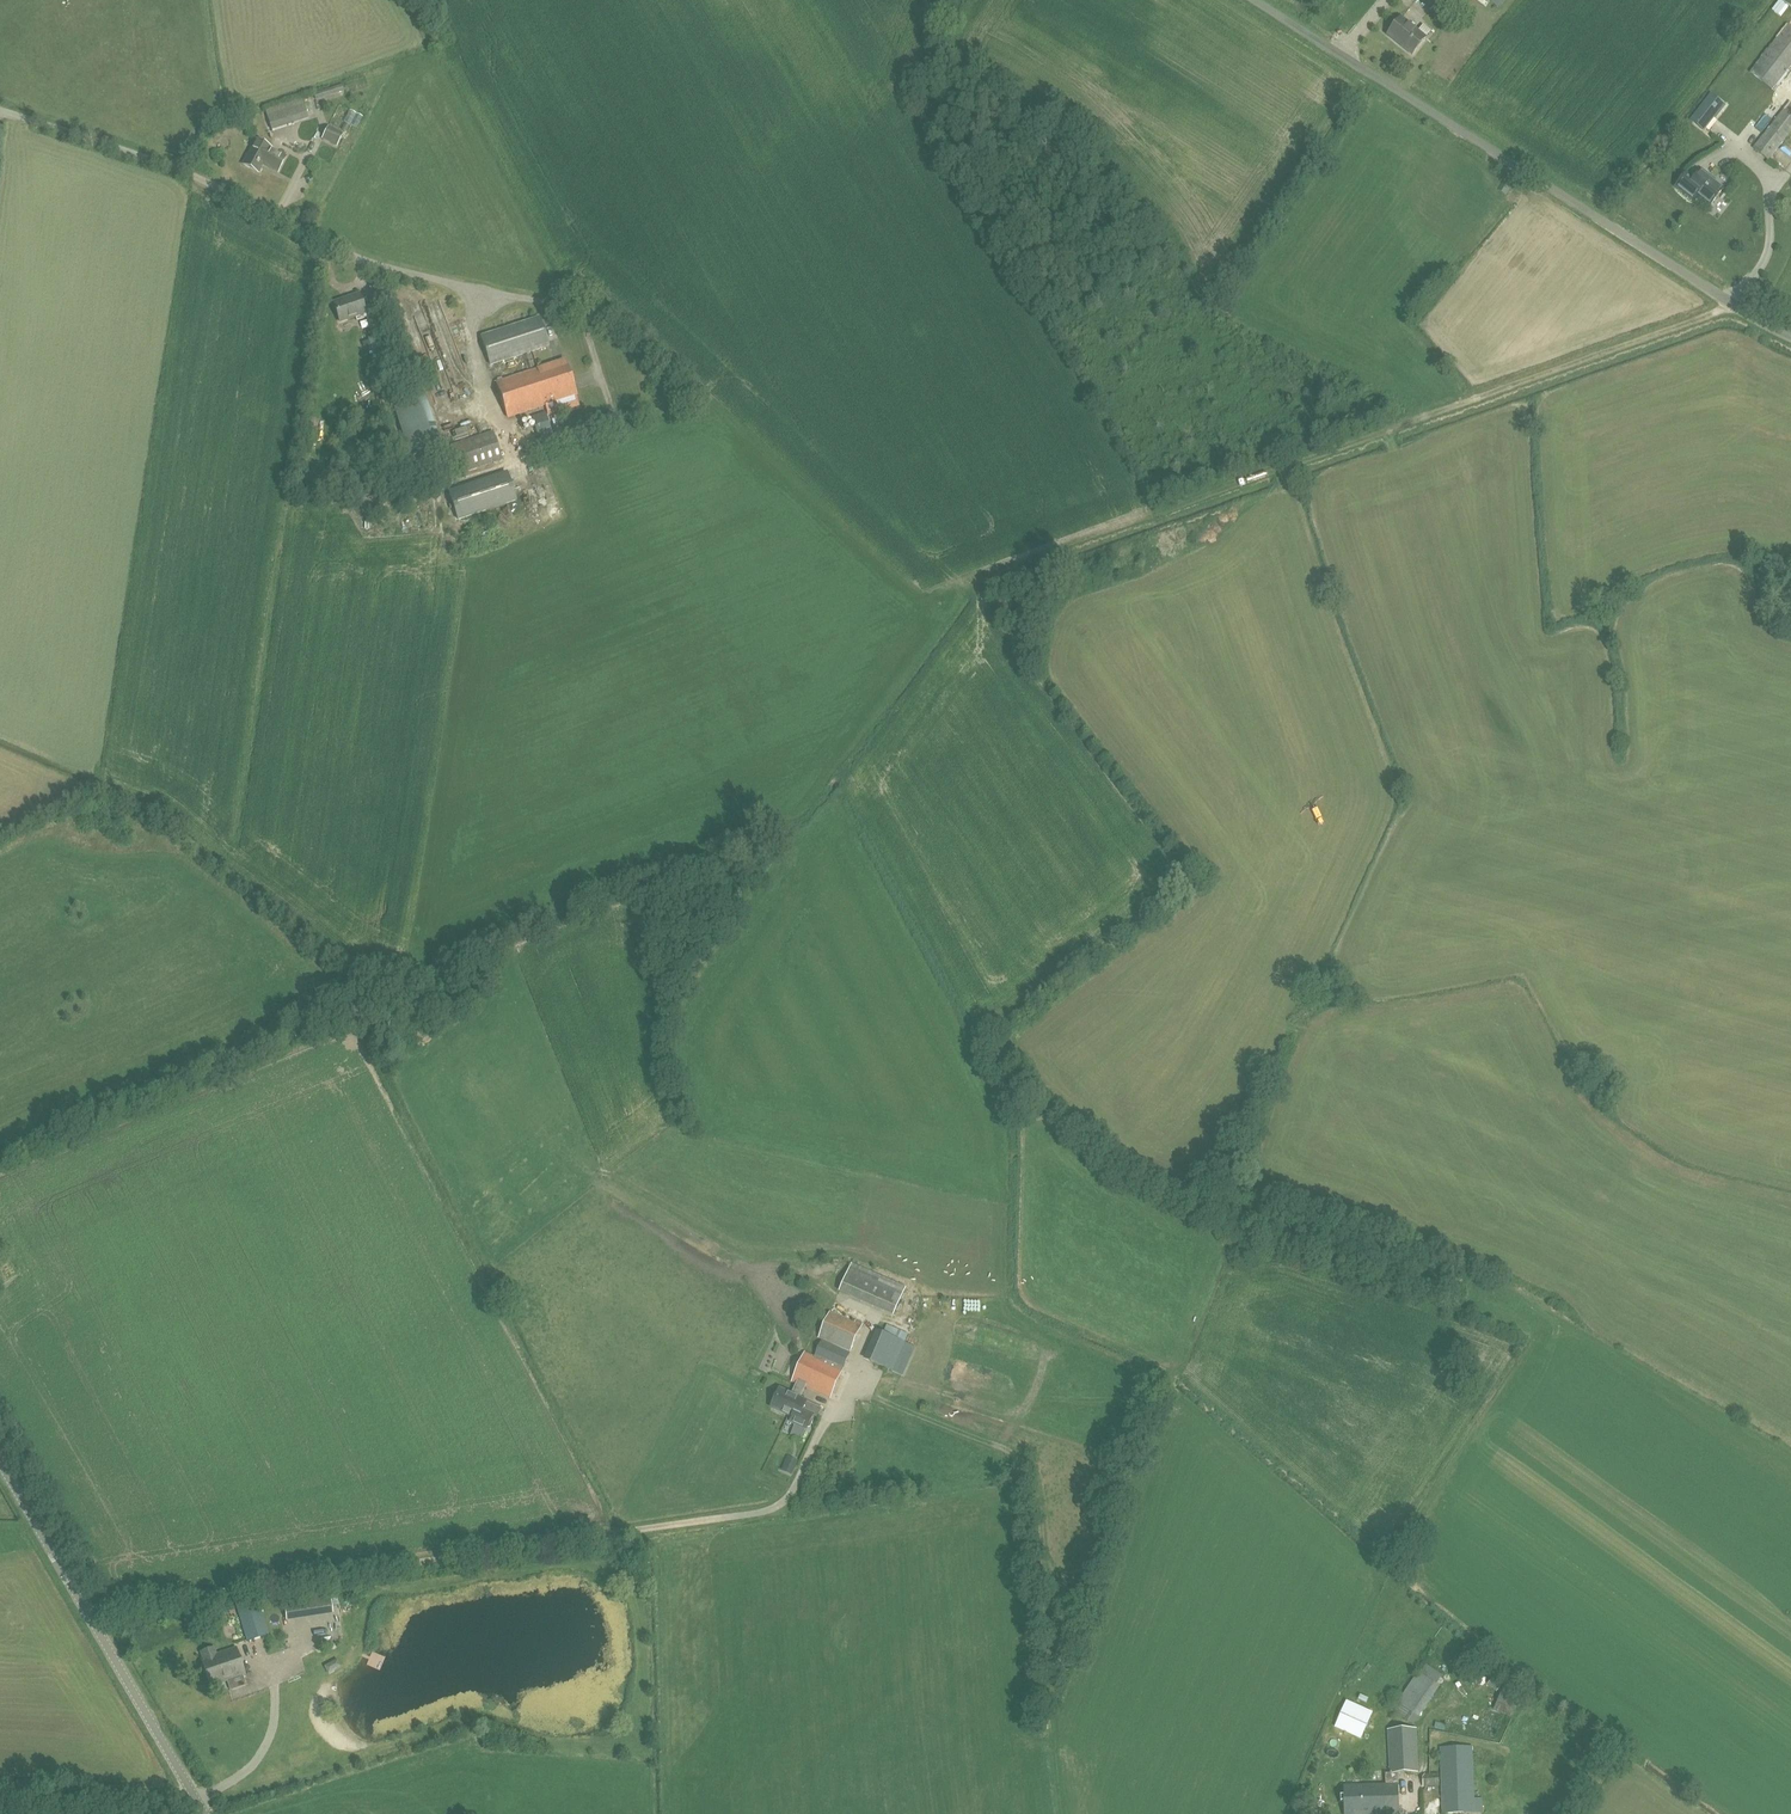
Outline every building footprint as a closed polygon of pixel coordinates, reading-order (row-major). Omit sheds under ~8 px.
[(1691,119),(1705,130),(1714,118),(1739,137),(1770,97),(1790,70),(1790,27),(1787,24),(1790,20),(1790,0),(1785,0),(1691,119)] [(1413,55),(1426,38),(1402,18),(1388,35),(1413,55)] [(1770,97),(1785,109),(1790,101),(1790,70),(1770,97)] [(308,116),(302,97),(266,108),(272,128),(308,116)] [(1754,148),(1769,160),(1790,132),(1790,101),(1785,109),(1754,148)] [(328,127),(323,138),(337,145),(342,135),(328,127)] [(284,156),(282,155),(266,147),(267,146),(254,139),(241,163),(255,171),(260,163),(276,171),(284,156)] [(1777,181),(1789,174),(1784,166),(1772,172),(1777,181)] [(1695,179),(1687,173),(1677,186),(1695,201),(1698,196),(1710,206),(1724,189),(1715,182),(1716,181),(1702,170),(1695,179)] [(1511,186),(1503,181),(1498,189),(1506,194),(1511,186)] [(340,321),(366,313),(359,295),(334,303),(340,321)] [(376,314),(367,318),(373,334),(380,332),(382,331),(380,325),(376,314)] [(539,318),(506,329),(482,337),(491,365),(548,346),(539,318)] [(541,350),(525,355),(525,354),(509,359),(512,371),(521,368),(519,364),(532,360),(534,364),(545,360),(541,350)] [(378,360),(382,372),(394,368),(390,356),(386,357),(378,359),(378,360)] [(538,369),(497,383),(508,418),(509,418),(508,417),(577,395),(565,361),(538,370),(538,369)] [(546,413),(532,417),(539,439),(553,434),(546,413)] [(502,459),(493,432),(451,446),(460,473),(502,459)] [(458,520),(516,500),(507,473),(449,492),(458,520)] [(849,1269),(839,1291),(894,1315),(904,1294),(849,1269)] [(928,1296),(926,1304),(936,1307),(938,1299),(928,1296)] [(816,1416),(820,1407),(801,1398),(806,1387),(831,1398),(862,1326),(830,1312),(819,1338),(823,1340),(815,1357),(805,1352),(792,1382),(797,1384),(792,1394),(780,1389),(772,1407),(793,1417),(791,1422),(807,1430),(808,1427),(811,1427),(814,1420),(812,1418),(814,1415),(816,1416)] [(927,1320),(923,1328),(931,1331),(934,1323),(927,1320)] [(905,1342),(884,1333),(871,1362),(892,1371),(905,1342)] [(796,1465),(787,1461),(783,1470),(792,1474),(796,1465)] [(286,1615),(332,1608),(329,1588),(283,1595),(286,1615)] [(269,1636),(257,1599),(236,1606),(247,1643),(269,1636)] [(237,1647),(201,1659),(211,1686),(246,1675),(237,1647)] [(1418,1671),(1397,1710),(1420,1722),(1441,1683),(1418,1671)] [(1505,1684),(1494,1710),(1513,1718),(1524,1692),(1505,1684)] [(1373,1713),(1347,1701),(1335,1727),(1361,1738),(1373,1713)] [(1391,1772),(1385,1773),(1385,1784),(1344,1785),(1344,1813),(1399,1813),(1398,1784),(1398,1773),(1419,1772),(1416,1728),(1389,1730),(1391,1772)] [(1444,1813),(1474,1813),(1482,1812),(1481,1779),(1473,1780),(1471,1746),(1442,1748),(1444,1813)] [(1440,1786),(1440,1773),(1422,1774),(1424,1787),(1440,1786)]
